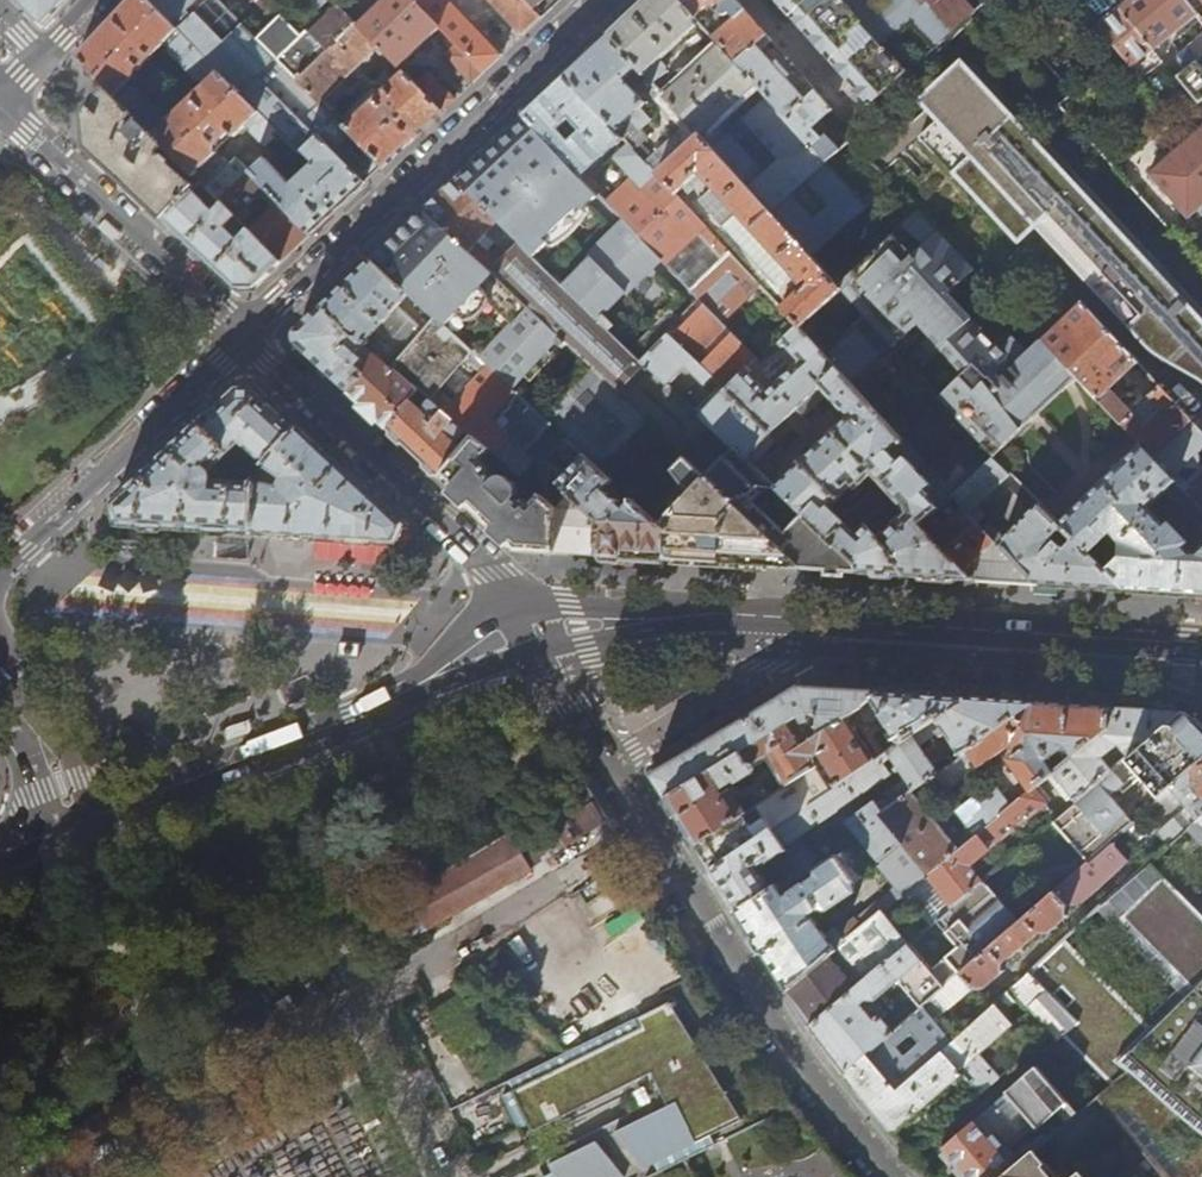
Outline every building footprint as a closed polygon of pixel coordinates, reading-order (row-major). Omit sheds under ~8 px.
[(44,23),(66,0),(22,0),(44,23)] [(220,73),(150,0),(129,0),(122,8),(92,41),(78,57),(107,88),(167,149),(201,184),(202,183),(208,189),(230,168),(217,155),(217,146),(230,133),(235,137),(247,125),(252,127),(251,133),(266,148),(270,144),(282,155),(291,145),(220,73)] [(219,0),(150,0),(220,73),(256,39),(231,12),(219,0)] [(300,83),(301,82),(330,52),(329,51),(311,32),(279,0),(244,0),(231,12),(256,39),(277,60),(298,81),(300,83)] [(441,28),(414,0),(384,0),(359,25),(387,52),(397,62),(401,67),(441,28)] [(441,28),(447,34),(484,72),(502,56),(503,54),(451,0),(414,0),(441,28)] [(525,0),(489,0),(523,36),(526,32),(541,17),(525,0)] [(541,17),(549,11),(558,2),(560,0),(525,0),(541,17)] [(680,0),(646,0),(623,22),(608,36),(638,68),(652,84),(665,72),(665,65),(660,59),(697,25),(696,18),(680,0)] [(696,18),(720,45),(735,62),(767,34),(737,0),(680,0),(696,18)] [(787,12),(802,0),(776,0),(787,12)] [(826,25),(804,0),(802,0),(787,12),(810,39),(826,25)] [(847,0),(804,0),(826,25),(857,60),(883,90),(909,68),(889,46),(847,0)] [(889,46),(915,22),(936,45),(952,31),(924,0),(883,0),(877,5),(873,0),(847,0),(889,46)] [(952,31),(976,9),(967,0),(924,0),(952,31)] [(1114,0),(1079,0),(1100,26),(1121,9),(1114,0)] [(1121,9),(1153,49),(1196,15),(1197,14),(1186,0),(1132,0),(1121,9)] [(1197,14),(1196,15),(1201,22),(1201,0),(1186,0),(1197,14)] [(329,51),(358,23),(340,5),(311,32),(329,51)] [(1133,65),(1153,49),(1121,9),(1100,26),(1133,65)] [(322,105),(376,51),(383,57),(387,52),(359,25),(358,23),(329,51),(330,52),(301,82),(322,105)] [(857,60),(826,25),(810,39),(826,57),(841,73),(857,60)] [(1170,59),(1201,98),(1201,33),(1170,59)] [(484,72),(447,34),(443,38),(452,49),(445,56),(446,57),(463,73),(473,83),(484,72)] [(781,72),(760,49),(771,39),(767,34),(735,62),(755,84),(766,96),(784,117),(816,90),(811,84),(800,94),(781,72)] [(638,68),(608,36),(592,51),(565,75),(624,139),(644,160),(652,153),(641,142),(647,136),(640,129),(650,119),(641,108),(646,102),(626,79),(638,68)] [(255,81),(277,60),(256,39),(220,73),(291,145),(301,155),(303,152),(315,142),(292,119),(294,116),(271,92),(269,95),(255,81)] [(755,84),(735,62),(720,45),(663,96),(699,135),(755,84)] [(463,73),(446,57),(443,61),(459,77),(463,73)] [(883,90),(857,60),(841,73),(868,104),(883,90)] [(410,142),(444,110),(418,83),(401,67),(397,62),(392,67),(400,77),(381,95),(374,88),(338,122),(383,167),(410,142)] [(973,64),(911,121),(908,118),(866,155),(924,216),(977,272),(1002,298),(1043,262),(1044,263),(1069,240),(1201,382),(1201,306),(973,64)] [(455,99),(429,72),(418,83),(444,110),(455,99)] [(524,115),(584,177),(624,139),(565,75),(548,92),(524,115)] [(383,167),(338,122),(322,105),(301,82),(300,83),(298,81),(289,89),(311,111),(314,108),(330,124),(317,138),(318,139),(365,184),(375,175),(383,167)] [(167,149),(107,88),(91,107),(95,154),(111,169),(158,213),(165,220),(196,189),(172,165),(173,164),(166,158),(165,158),(161,154),(167,149)] [(824,117),(832,109),(816,90),(784,117),(825,162),(850,139),(855,135),(842,119),(822,137),(813,127),(824,117)] [(784,117),(766,96),(742,118),(778,158),(764,172),(727,132),(723,136),(715,128),(703,140),(768,212),(791,192),(805,179),(825,162),(784,117)] [(584,177),(524,115),(519,119),(512,126),(573,190),(585,178),(584,177)] [(1133,186),(1174,230),(1201,205),(1201,124),(1133,186)] [(573,190),(512,126),(498,139),(466,170),(455,179),(501,223),(519,241),(573,190)] [(768,212),(703,140),(699,135),(656,173),(675,193),(683,187),(688,193),(703,180),(710,188),(699,199),(778,286),(790,275),(797,283),(816,265),(808,256),(768,212)] [(339,209),(365,184),(318,139),(315,142),(303,152),(315,164),(291,187),(264,161),(251,173),(311,235),(339,209)] [(623,180),(644,160),(624,139),(613,157),(624,169),(618,174),(623,180)] [(239,160),(230,168),(208,189),(282,262),(298,247),(311,235),(251,173),(239,160)] [(656,173),(644,160),(623,180),(604,198),(609,203),(648,244),(686,283),(721,320),(760,286),(675,193),(656,173)] [(865,207),(825,162),(805,179),(828,204),(814,217),(791,192),(768,212),(808,256),(865,207)] [(438,196),(426,208),(566,343),(589,365),(618,393),(649,366),(642,359),(616,334),(594,313),(547,268),(522,244),(498,265),(478,245),(501,223),(455,179),(438,196)] [(282,262),(208,189),(202,183),(201,184),(196,189),(165,220),(194,247),(237,287),(244,287),(255,287),(260,283),(282,262)] [(648,244),(609,203),(597,215),(636,255),(648,244)] [(566,343),(426,208),(395,236),(373,258),(410,293),(436,317),(509,386),(550,341),(559,349),(566,343)] [(573,243),(547,268),(594,313),(599,308),(589,299),(636,255),(597,215),(570,240),(573,243)] [(952,295),(977,272),(924,216),(867,270),(917,327),(919,325),(965,375),(961,377),(1013,437),(1079,378),(1042,340),(1031,351),(1011,330),(997,343),(952,295)] [(410,293),(373,258),(355,274),(332,296),(322,306),(344,327),(419,391),(442,410),(454,420),(473,436),(490,451),(496,456),(512,437),(525,449),(550,423),(543,416),(517,392),(517,393),(509,386),(436,317),(425,330),(399,305),(410,293)] [(1044,263),(1043,262),(1002,298),(1040,338),(1080,301),(1044,263)] [(917,327),(867,270),(842,293),(893,350),(917,327)] [(658,293),(616,334),(642,359),(667,333),(728,390),(747,370),(758,359),(721,320),(686,283),(667,301),(658,293)] [(1040,338),(1042,340),(1079,378),(1142,445),(1201,509),(1201,468),(1188,482),(1179,473),(1185,467),(1188,468),(1192,468),(1196,467),(1198,465),(1200,461),(1201,458),(1200,452),(1201,451),(1201,432),(1160,387),(1133,413),(1121,400),(1124,396),(1124,391),(1122,388),(1128,382),(1121,375),(1136,362),(1080,301),(1040,338)] [(344,327),(322,306),(299,327),(299,337),(299,346),(325,370),(381,422),(389,429),(411,400),(419,391),(344,327)] [(780,474),(768,462),(759,471),(759,472),(856,564),(857,572),(953,578),(969,579),(929,538),(916,524),(936,506),(952,492),(899,435),(798,327),(782,341),(801,361),(769,393),(747,370),(728,390),(667,333),(642,359),(649,366),(669,385),(686,367),(706,386),(709,384),(714,390),(700,404),(706,410),(701,416),(726,439),(737,450),(746,459),(751,454),(758,460),(791,426),(799,433),(810,422),(802,414),(824,392),(845,415),(798,462),(794,458),(780,474)] [(694,466),(618,393),(589,365),(543,416),(550,423),(665,531),(665,559),(787,568),(801,568),(705,476),(694,466)] [(694,409),(669,385),(649,366),(618,393),(694,466),(726,439),(701,416),(694,409)] [(1013,437),(961,377),(937,399),(937,400),(990,458),(1013,437)] [(265,461),(299,427),(270,400),(255,386),(245,386),(237,386),(233,390),(203,417),(164,455),(113,502),(120,524),(196,529),(252,533),(256,480),(256,471),(252,468),(246,482),(212,479),(211,470),(243,441),(265,461)] [(433,419),(411,400),(389,429),(409,448),(440,477),(463,448),(449,434),(452,429),(449,426),(454,420),(442,410),(433,419)] [(706,410),(700,404),(699,404),(694,409),(701,416),(706,410)] [(977,470),(924,412),(899,435),(952,492),(977,470)] [(601,519),(598,555),(604,555),(613,556),(664,559),(665,559),(665,531),(550,423),(525,449),(536,459),(572,492),(601,519)] [(305,433),(299,427),(265,461),(262,464),(283,478),(280,485),(256,480),(252,533),(302,536),(396,542),(403,525),(305,433)] [(473,436),(463,448),(440,477),(461,496),(518,550),(530,550),(553,552),(556,507),(532,487),(519,501),(514,496),(516,492),(516,488),(505,476),(502,475),(499,476),(495,478),(488,472),(488,469),(480,462),(490,451),(473,436)] [(536,459),(525,449),(512,437),(496,456),(520,477),(536,459)] [(1142,445),(1057,522),(1126,589),(1134,589),(1189,593),(1201,594),(1201,537),(1195,544),(1194,552),(1191,552),(1186,547),(1190,543),(1166,518),(1163,521),(1150,508),(1168,491),(1201,527),(1201,509),(1142,445)] [(759,471),(753,465),(746,459),(737,450),(705,476),(801,568),(807,569),(857,572),(856,564),(759,472),(759,471)] [(758,460),(751,454),(746,459),(753,465),(758,460)] [(986,461),(977,470),(952,492),(967,510),(1002,478),(986,461)] [(572,492),(556,507),(553,552),(573,553),(598,555),(601,519),(572,492)] [(952,492),(936,506),(948,520),(929,538),(969,579),(973,579),(1035,583),(983,527),(967,510),(952,492)] [(988,522),(983,527),(1035,583),(1060,585),(1126,589),(1057,522),(1038,504),(1004,538),(988,522)] [(664,568),(664,559),(613,556),(612,565),(664,568)] [(846,716),(855,710),(882,692),(827,688),(798,686),(650,775),(665,799),(797,718),(803,727),(808,724),(809,717),(817,717),(816,736),(846,716)] [(916,694),(882,692),(855,710),(862,721),(871,723),(881,716),(892,733),(887,737),(893,747),(966,697),(916,694)] [(643,693),(617,699),(621,717),(647,711),(643,693)] [(994,699),(966,697),(893,747),(874,760),(830,789),(772,828),(771,829),(798,870),(805,881),(816,874),(815,871),(822,865),(802,836),(893,774),(885,763),(892,758),(907,778),(884,795),(886,799),(879,804),(876,800),(848,819),(881,860),(903,844),(880,814),(911,791),(918,786),(937,772),(919,747),(938,734),(941,738),(947,734),(958,749),(947,756),(951,762),(1034,702),(994,699)] [(1042,703),(1034,702),(951,762),(937,772),(918,786),(923,793),(935,785),(933,783),(937,780),(946,792),(1013,743),(1020,752),(1010,758),(1010,762),(1033,790),(1035,788),(1054,772),(1109,727),(1109,707),(1042,703)] [(1115,707),(1109,707),(1109,727),(1054,772),(1077,802),(1183,712),(1115,707)] [(1111,797),(1120,790),(1124,794),(1142,779),(1161,801),(1201,764),(1201,726),(1185,712),(1183,712),(1077,802),(1058,817),(1052,822),(1088,862),(1133,823),(1111,797)] [(846,716),(816,736),(810,739),(803,727),(797,718),(665,799),(678,819),(696,847),(745,815),(730,791),(722,796),(717,789),(732,780),(734,783),(735,783),(737,783),(750,775),(751,773),(751,772),(770,760),(787,786),(816,768),(830,789),(874,760),(846,716)] [(1161,801),(1133,823),(1088,862),(1019,923),(945,987),(936,995),(950,1011),(974,990),(975,991),(984,991),(1004,973),(1004,964),(1039,934),(1047,935),(1067,918),(1067,907),(1081,906),(1109,881),(1125,861),(1141,848),(1154,830),(1199,791),(1201,795),(1201,764),(1161,801)] [(772,828),(830,789),(816,768),(787,786),(745,815),(696,847),(702,858),(710,870),(758,838),(748,823),(762,814),(772,828)] [(955,811),(975,837),(1012,807),(991,783),(955,811)] [(1035,788),(1033,790),(1012,807),(975,837),(958,851),(928,875),(918,883),(943,914),(982,881),(970,865),(1047,803),(1035,788)] [(880,814),(903,844),(928,875),(958,851),(911,791),(880,814)] [(1198,809),(1194,805),(1160,834),(1170,847),(1194,825),(1201,818),(1201,806),(1198,809)] [(1047,816),(1052,822),(1058,817),(1053,811),(1047,816)] [(771,829),(758,838),(710,870),(716,879),(737,913),(769,891),(760,877),(765,873),(771,882),(783,874),(787,879),(798,870),(771,829)] [(399,948),(533,872),(512,835),(378,911),(399,948)] [(928,875),(903,844),(881,860),(900,885),(841,933),(838,927),(827,934),(814,913),(822,907),(829,910),(856,891),(857,882),(839,855),(822,865),(815,871),(816,874),(805,881),(798,870),(787,879),(769,891),(737,913),(768,961),(786,991),(882,913),(918,883),(928,875)] [(1121,919),(1163,877),(1151,864),(1099,911),(1183,996),(1190,989),(1121,919)] [(1190,989),(1201,978),(1201,915),(1163,877),(1121,919),(1190,989)] [(1019,923),(982,881),(943,914),(934,921),(956,948),(931,970),(945,987),(1019,923)] [(908,943),(882,913),(786,991),(791,998),(796,1007),(809,1026),(908,943)] [(1070,1030),(1119,1081),(1127,1074),(1116,1062),(1151,1028),(1066,942),(1031,973),(1079,1023),(1070,1030)] [(936,995),(945,987),(931,970),(908,943),(809,1026),(838,1066),(844,1075),(894,1031),(882,1017),(887,1013),(876,1000),(898,981),(921,1008),(922,1007),(936,995)] [(1070,1030),(1079,1023),(1031,973),(953,1044),(943,1053),(963,1075),(981,1095),(997,1082),(978,1059),(1014,1028),(1002,1014),(1020,999),(1057,1041),(1070,1030)] [(1190,989),(1183,996),(1151,1028),(1116,1062),(1127,1074),(1201,1137),(1201,978),(1190,989)] [(744,1122),(671,1004),(498,1088),(524,1139),(651,1076),(668,1109),(618,1132),(646,1169),(744,1122)] [(953,1044),(922,1007),(921,1008),(894,1031),(844,1075),(853,1086),(892,1133),(963,1075),(943,1053),(953,1044)] [(1038,1068),(982,1117),(996,1134),(989,1139),(975,1123),(944,1149),(966,1176),(965,1176),(1000,1176),(1018,1162),(1009,1150),(1036,1128),(1038,1130),(1059,1113),(1067,1123),(1077,1114),(1038,1068)] [(1127,1074),(1119,1081),(1097,1098),(1110,1115),(1064,1153),(1084,1176),(1201,1176),(1201,1137),(1127,1074)] [(596,1143),(539,1169),(543,1176),(625,1176),(596,1143)] [(1064,1153),(1047,1167),(1033,1150),(1018,1162),(1000,1176),(1084,1176),(1064,1153)]
